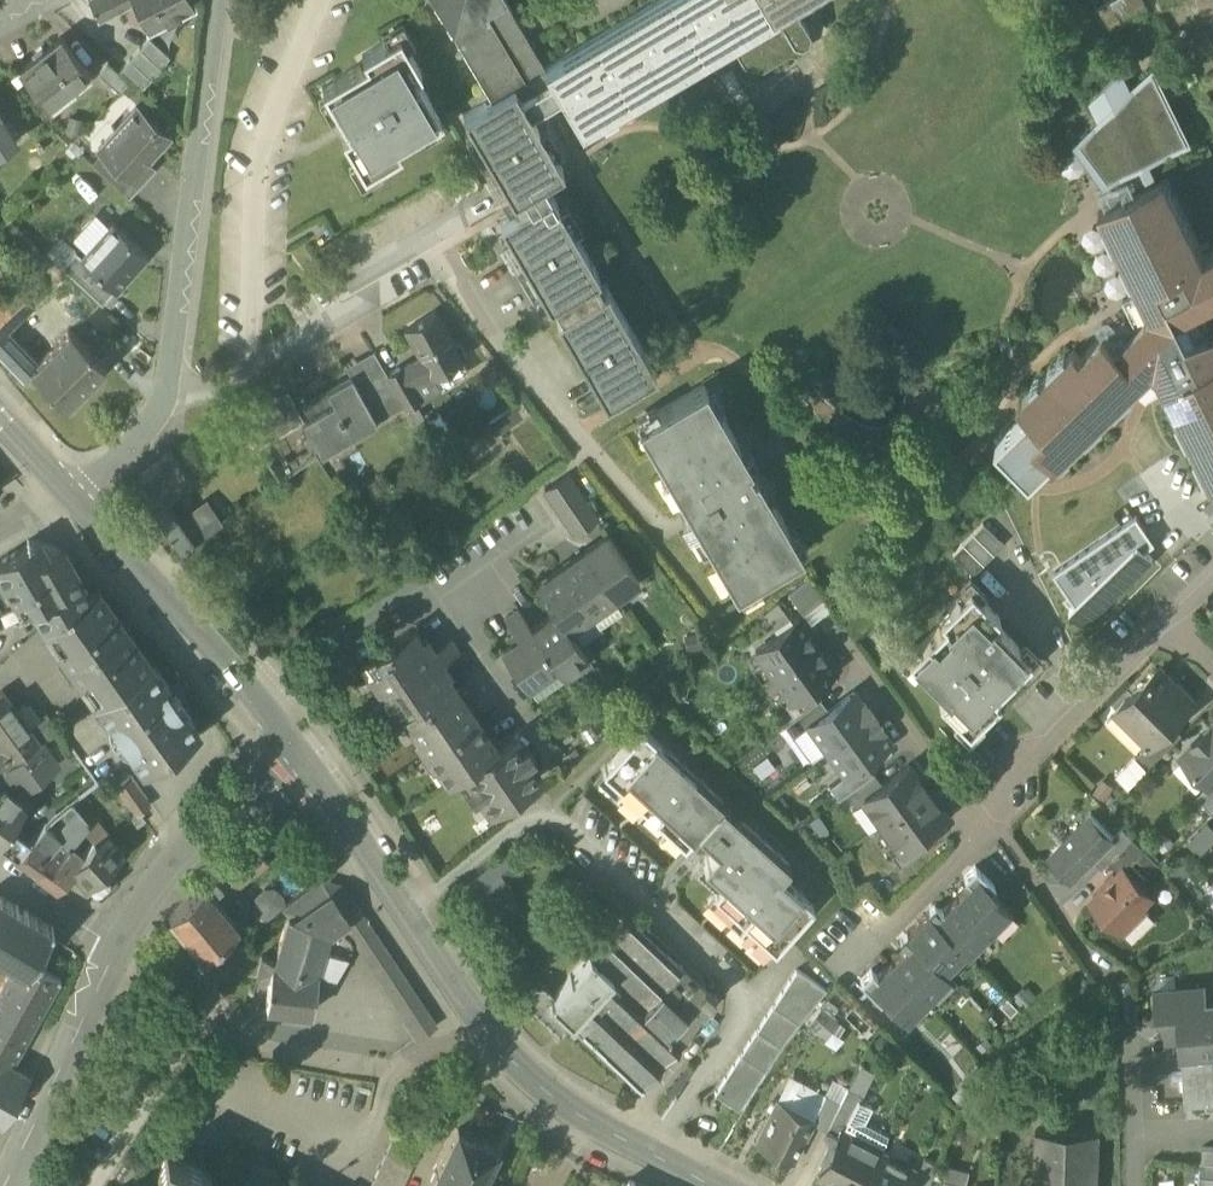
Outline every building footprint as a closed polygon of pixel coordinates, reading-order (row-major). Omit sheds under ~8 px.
[(126,0),(90,0),(98,15),(126,0)] [(146,23),(192,0),(135,0),(146,23)] [(561,91),(543,61),(507,0),(433,0),(489,95),(461,112),(517,207),(499,218),(603,396),(626,383),(622,375),(647,360),(539,178),(560,165),(528,111),(561,91)] [(731,33),(787,0),(647,0),(543,61),(561,91),(579,122),(731,33)] [(791,0),(787,0),(731,33),(742,51),(741,54),(745,61),(748,62),(749,64),(757,66),(759,65),(762,66),(770,61),(770,58),(773,56),(777,57),(784,53),(784,50),(787,48),(792,50),(803,44),(804,38),(806,37),(809,29),(791,0)] [(1112,26),(1145,7),(1141,0),(1107,0),(1099,5),(1112,26)] [(365,58),(368,64),(362,68),(358,62),(321,84),(343,121),(349,117),(353,124),(347,128),(340,132),(362,168),(399,147),(395,140),(392,134),(398,130),(402,136),(439,114),(417,78),(411,82),(407,75),(413,71),(420,67),(398,30),(361,52),(365,58)] [(45,102),(71,81),(73,80),(68,73),(82,62),(60,34),(44,47),(44,46),(32,55),(33,56),(19,67),(45,102)] [(130,79),(141,89),(170,56),(149,37),(120,70),(130,79)] [(365,58),(358,62),(362,68),(368,64),(365,58)] [(99,72),(118,90),(128,80),(109,61),(99,72)] [(90,72),(82,62),(68,73),(73,80),(71,81),(78,89),(92,78),(88,74),(90,72)] [(1123,170),(1134,192),(1157,180),(1147,158),(1187,138),(1177,117),(1176,117),(1153,70),(1133,89),(1133,88),(1131,90),(1121,71),(1091,100),(1101,120),(1097,124),(1083,138),(1110,176),(1121,170),(1121,171),(1123,170)] [(417,78),(413,71),(407,75),(411,82),(417,78)] [(79,90),(78,89),(71,81),(45,102),(52,111),(79,90)] [(101,150),(136,181),(137,180),(151,165),(145,159),(168,134),(136,104),(97,146),(101,150)] [(16,139),(0,115),(0,149),(16,139)] [(343,121),(347,128),(353,124),(349,117),(343,121)] [(392,134),(395,140),(402,136),(398,130),(392,134)] [(92,160),(129,194),(139,182),(137,180),(136,181),(101,150),(92,160)] [(1105,221),(1116,243),(1123,258),(1134,279),(1139,290),(1140,293),(1143,292),(1153,312),(1137,327),(1117,346),(1103,333),(1081,354),(1074,346),(1067,353),(1065,351),(1047,368),(1049,370),(1041,378),(1039,376),(1031,384),(1032,386),(1017,401),(1029,413),(996,445),(1031,480),(1053,460),(1056,463),(1061,459),(1063,461),(1072,453),(1070,451),(1085,436),(1087,438),(1104,421),(1102,419),(1114,408),(1116,410),(1133,393),(1132,391),(1139,384),(1139,383),(1138,383),(1155,367),(1164,385),(1163,386),(1179,418),(1176,419),(1187,440),(1189,439),(1197,454),(1194,455),(1205,477),(1207,476),(1211,485),(1212,484),(1212,334),(1206,335),(1203,329),(1208,328),(1205,313),(1196,315),(1194,310),(1212,301),(1212,254),(1203,258),(1189,230),(1179,208),(1173,196),(1168,185),(1164,177),(1157,180),(1134,192),(1099,209),(1105,221)] [(1181,207),(1179,208),(1189,230),(1192,228),(1181,207)] [(95,211),(72,236),(87,248),(109,224),(95,211)] [(33,263),(47,249),(45,247),(14,214),(0,227),(0,230),(33,263)] [(114,284),(115,285),(130,269),(128,267),(137,257),(129,250),(136,243),(112,221),(109,224),(87,248),(82,254),(81,255),(114,284)] [(1113,244),(1116,243),(1105,221),(1103,222),(1113,244)] [(64,229),(45,247),(47,249),(61,262),(75,247),(82,254),(87,248),(72,236),(64,229)] [(61,262),(102,299),(114,284),(81,255),(82,254),(75,247),(61,262)] [(1131,281),(1134,279),(1123,258),(1120,259),(1131,281)] [(6,327),(35,300),(15,280),(0,295),(0,333),(6,327)] [(1123,298),(1137,327),(1153,312),(1143,292),(1140,293),(1139,290),(1123,298)] [(429,369),(431,372),(434,371),(461,355),(433,308),(404,325),(420,352),(429,369)] [(69,326),(37,358),(30,365),(31,366),(64,399),(103,360),(69,326)] [(31,366),(30,365),(37,358),(6,327),(0,333),(0,352),(23,375),(31,366)] [(351,372),(357,383),(371,375),(383,368),(371,347),(345,362),(350,371),(351,372)] [(386,368),(405,401),(413,397),(419,394),(410,380),(429,369),(420,352),(401,363),(400,361),(386,368)] [(1139,383),(1139,384),(1145,390),(1150,391),(1154,391),(1163,386),(1164,385),(1155,367),(1138,383),(1139,383)] [(371,375),(386,402),(400,395),(383,368),(371,375)] [(410,380),(419,394),(440,381),(434,371),(431,372),(429,369),(410,380)] [(293,399),(297,406),(327,389),(326,387),(351,372),(350,371),(293,399)] [(302,417),(316,442),(348,424),(351,430),(376,416),(372,410),(386,402),(371,375),(357,383),(351,372),(326,387),(327,389),(297,406),(303,416),(302,417)] [(636,421),(689,510),(689,511),(702,504),(706,513),(694,520),(695,521),(734,588),(801,549),(754,470),(751,472),(746,463),(749,461),(703,382),(636,421)] [(241,418),(255,442),(302,417),(303,416),(297,406),(293,399),(285,384),(237,411),(241,418)] [(405,401),(415,417),(422,413),(413,397),(405,401)] [(489,420),(496,431),(522,412),(515,402),(489,420)] [(348,424),(316,442),(320,448),(351,430),(348,424)] [(573,483),(566,472),(544,487),(551,498),(573,483)] [(581,494),(573,483),(551,498),(559,509),(581,494)] [(589,505),(581,494),(559,509),(567,520),(589,505)] [(179,519),(162,496),(149,505),(180,548),(193,539),(179,519)] [(179,519),(193,539),(222,518),(208,498),(179,519)] [(1074,601),(1069,606),(1084,622),(1153,557),(1145,549),(1155,541),(1137,516),(1149,508),(1143,500),(1131,508),(1136,515),(1052,570),(1074,601)] [(686,526),(695,521),(694,520),(706,513),(702,504),(689,511),(689,510),(680,515),(686,526)] [(596,516),(589,505),(567,520),(574,531),(596,516)] [(972,574),(1003,543),(984,524),(953,554),(972,574)] [(607,532),(583,549),(614,594),(638,577),(607,532)] [(19,604),(28,597),(34,605),(45,625),(52,620),(90,593),(62,545),(48,553),(38,536),(0,558),(0,606),(5,614),(19,604)] [(583,549),(559,566),(590,610),(614,594),(583,549)] [(536,582),(555,610),(566,626),(590,610),(559,566),(536,582)] [(801,613),(807,621),(828,606),(806,575),(787,589),(803,611),(801,613)] [(998,616),(968,585),(938,615),(949,627),(943,632),(937,626),(906,656),(936,687),(942,681),(947,687),(937,697),(967,728),(998,698),(987,688),(993,682),(998,688),(1029,657),(998,626),(992,633),(987,627),(998,616)] [(77,676),(80,674),(84,671),(91,681),(94,680),(103,693),(150,660),(98,587),(90,593),(52,620),(61,634),(59,636),(67,646),(62,650),(60,652),(77,676)] [(590,610),(598,621),(621,604),(614,594),(590,610)] [(23,611),(34,605),(28,597),(19,604),(23,611)] [(763,610),(778,629),(791,619),(776,599),(763,610)] [(519,636),(521,638),(533,630),(531,627),(518,608),(506,617),(519,636)] [(531,627),(533,630),(556,662),(562,671),(587,654),(578,642),(566,626),(555,610),(531,627)] [(598,621),(590,610),(566,626),(578,642),(601,626),(598,621)] [(801,613),(791,619),(778,629),(754,647),(772,672),(815,641),(806,628),(810,626),(807,621),(801,613)] [(45,625),(62,650),(67,646),(59,636),(61,634),(52,620),(45,625)] [(366,673),(379,691),(433,654),(429,649),(433,646),(424,633),(420,635),(412,624),(364,657),(372,669),(366,673)] [(526,682),(556,662),(533,630),(521,638),(519,636),(502,647),(526,682)] [(824,654),(815,641),(772,672),(789,696),(790,698),(812,682),(837,664),(828,651),(824,654)] [(398,706),(406,718),(454,685),(445,673),(450,670),(440,657),(436,659),(433,654),(379,691),(392,710),(398,706)] [(193,719),(178,698),(166,707),(159,697),(171,688),(150,660),(103,693),(101,695),(144,755),(193,719)] [(556,662),(526,682),(536,696),(565,676),(562,671),(556,662)] [(1147,743),(1149,745),(1172,723),(1193,702),(1158,666),(1114,708),(1147,743)] [(101,695),(103,693),(94,680),(91,681),(84,671),(80,674),(97,698),(101,695)] [(784,701),(793,714),(819,695),(820,694),(812,682),(790,698),(789,696),(784,701)] [(406,718),(427,748),(475,715),(454,685),(406,718)] [(166,707),(178,698),(171,688),(159,697),(166,707)] [(180,690),(171,688),(178,698),(180,690)] [(826,746),(873,712),(864,700),(862,701),(853,688),(827,707),(807,721),(826,746)] [(0,748),(0,770),(4,767),(39,741),(2,691),(0,693),(0,743),(2,747),(0,748)] [(198,726),(193,719),(144,755),(101,695),(97,698),(95,700),(143,766),(198,726)] [(807,721),(827,707),(819,695),(793,714),(784,720),(792,733),(807,721)] [(882,725),(873,712),(826,746),(844,771),(844,772),(864,758),(889,739),(880,726),(882,725)] [(448,778),(462,768),(496,745),(475,715),(427,748),(448,778)] [(807,721),(792,733),(810,758),(826,746),(807,721)] [(1134,756),(1145,768),(1182,733),(1172,723),(1149,745),(1147,743),(1134,756)] [(1181,754),(1210,783),(1212,785),(1212,784),(1212,724),(1181,754)] [(717,810),(723,803),(641,728),(602,770),(684,845),(698,830),(717,847),(702,862),(723,881),(713,892),(774,948),(813,905),(779,874),(789,864),(741,820),(735,827),(717,810)] [(496,745),(462,768),(472,782),(466,786),(473,796),(479,792),(490,808),(539,774),(528,758),(534,754),(527,744),(521,748),(512,734),(496,745)] [(39,741),(4,767),(21,785),(54,761),(39,741)] [(1128,785),(1145,768),(1134,756),(1116,772),(1128,785)] [(872,770),(864,758),(844,772),(844,771),(828,782),(837,795),(845,789),(872,770)] [(861,795),(880,821),(927,787),(908,762),(881,781),(861,795)] [(21,785),(4,767),(0,770),(0,786),(10,793),(21,785)] [(845,789),(853,801),(861,795),(881,781),(872,770),(845,789)] [(135,809),(148,798),(131,775),(115,786),(130,807),(135,809)] [(1212,785),(1210,783),(1197,795),(1211,810),(1212,808),(1212,784),(1212,785)] [(10,793),(0,786),(0,838),(25,804),(10,793)] [(945,812),(927,787),(880,821),(897,845),(898,846),(917,832),(945,812)] [(135,809),(130,807),(136,815),(152,804),(148,798),(135,809)] [(67,823),(55,834),(45,825),(15,859),(35,873),(43,863),(51,869),(70,846),(82,833),(95,840),(94,841),(96,845),(108,836),(93,819),(90,824),(71,802),(58,812),(67,823)] [(741,820),(723,803),(717,810),(735,827),(741,820)] [(1070,874),(1072,875),(1092,856),(1113,835),(1090,813),(1049,852),(1062,865),(1064,864),(1072,872),(1070,874)] [(1187,840),(1199,853),(1212,839),(1212,825),(1208,820),(1187,840)] [(1102,866),(1109,859),(1133,836),(1123,825),(1113,835),(1092,856),(1102,866)] [(889,851),(898,863),(926,844),(917,832),(898,846),(897,845),(889,851)] [(94,841),(85,852),(72,868),(72,869),(87,884),(106,867),(122,851),(108,835),(108,836),(96,845),(94,841)] [(1145,849),(1133,836),(1109,859),(1120,870),(1123,867),(1124,868),(1145,849)] [(85,852),(70,846),(51,869),(43,863),(35,873),(56,889),(72,869),(72,868),(85,852)] [(220,886),(226,894),(267,861),(254,846),(203,885),(211,894),(220,886)] [(514,868),(505,858),(503,856),(467,887),(486,909),(494,902),(512,887),(503,877),(514,868)] [(969,880),(954,894),(992,931),(1013,910),(990,886),(993,883),(974,863),(963,874),(969,880)] [(1062,865),(1070,874),(1072,872),(1064,864),(1062,865)] [(87,884),(100,898),(120,882),(106,867),(87,884)] [(1092,897),(1119,925),(1128,917),(1132,921),(1143,909),(1139,905),(1150,895),(1124,868),(1123,867),(1120,870),(1116,874),(1116,873),(1100,888),(1100,889),(1092,897)] [(274,959),(273,965),(317,970),(316,977),(331,979),(349,950),(351,947),(351,942),(349,938),(352,936),(356,932),(411,1013),(422,1030),(435,1022),(342,884),(330,892),(319,878),(281,908),(288,911),(274,959)] [(168,914),(202,955),(238,925),(211,894),(203,885),(168,914)] [(933,902),(927,908),(965,947),(970,952),(992,931),(954,894),(942,906),(937,906),(933,902)] [(32,963),(52,927),(0,896),(0,955),(14,963),(28,970),(32,963)] [(927,908),(905,930),(943,968),(965,947),(927,908)] [(589,952),(680,1038),(715,991),(681,962),(627,912),(589,952)] [(247,936),(238,925),(202,955),(212,965),(247,936)] [(902,945),(890,957),(926,995),(948,974),(943,968),(905,930),(898,937),(902,941),(902,945)] [(406,1016),(411,1013),(356,932),(352,936),(406,1016)] [(225,959),(235,970),(256,951),(246,940),(225,959)] [(639,1080),(680,1038),(589,952),(553,990),(545,983),(540,980),(533,980),(529,983),(526,987),(526,995),(529,1000),(558,1027),(569,1015),(639,1080)] [(257,976),(269,979),(271,965),(273,965),(274,959),(261,956),(257,976)] [(904,1016),(926,995),(890,957),(876,970),(870,964),(859,975),(878,996),(881,992),(904,1016)] [(32,963),(28,970),(14,963),(2,985),(0,988),(0,1055),(12,1062),(60,979),(32,963)] [(311,1010),(316,977),(317,970),(273,965),(271,965),(269,979),(266,1005),(311,1010)] [(796,967),(772,1002),(797,1020),(825,987),(796,967)] [(1167,1034),(1181,1032),(1178,1002),(1207,999),(1205,983),(1155,987),(1157,1011),(1165,1018),(1167,1034)] [(1207,999),(1178,1002),(1181,1032),(1182,1049),(1212,1046),(1212,999),(1207,999)] [(804,1020),(828,1032),(838,1011),(814,1000),(804,1020)] [(786,1034),(797,1020),(772,1002),(756,1026),(780,1042),(786,1034)] [(411,1013),(406,1016),(402,1018),(414,1036),(422,1030),(411,1013)] [(763,1066),(780,1042),(756,1026),(739,1051),(763,1066)] [(1182,1049),(1186,1096),(1206,1094),(1208,1105),(1212,1105),(1212,1046),(1182,1049)] [(737,1105),(763,1066),(739,1051),(714,1089),(737,1105)] [(0,1121),(29,1071),(12,1062),(0,1055),(0,1121)] [(666,1085),(673,1091),(691,1063),(687,1059),(666,1085)] [(787,1067),(775,1090),(786,1096),(798,1073),(787,1067)] [(798,1073),(786,1096),(775,1090),(752,1132),(791,1153),(811,1114),(813,1110),(812,1110),(823,1087),(798,1073)] [(845,1081),(838,1095),(824,1122),(836,1128),(840,1121),(842,1122),(857,1092),(859,1088),(845,1081)] [(811,1114),(824,1122),(838,1095),(823,1087),(812,1110),(813,1110),(811,1114)] [(842,1122),(879,1141),(886,1127),(862,1114),(870,1099),(857,1092),(842,1122)] [(854,1185),(855,1185),(877,1144),(879,1141),(842,1122),(840,1121),(836,1128),(816,1166),(854,1185)] [(462,1179),(476,1185),(496,1142),(479,1133),(475,1126),(468,1123),(463,1126),(458,1123),(437,1167),(462,1179)] [(1100,1125),(1036,1123),(1034,1185),(1098,1185),(1100,1125)] [(1201,1154),(1212,1155),(1212,1140),(1203,1139),(1201,1154)] [(902,1177),(910,1161),(877,1144),(855,1185),(897,1185),(902,1177)] [(919,1185),(921,1185),(923,1182),(935,1156),(922,1150),(915,1164),(910,1161),(902,1177),(919,1185)] [(210,1174),(166,1153),(157,1172),(163,1175),(158,1185),(204,1185),(210,1174)] [(944,1154),(940,1168),(967,1175),(971,1162),(944,1154)] [(1200,1168),(1212,1169),(1212,1155),(1201,1154),(1200,1168)] [(967,1175),(940,1168),(935,1185),(964,1185),(967,1175)] [(1199,1182),(1212,1183),(1212,1169),(1200,1168),(1199,1182)] [(627,1173),(621,1185),(656,1185),(627,1173)] [(999,1182),(976,1177),(974,1185),(998,1185),(999,1182)]
